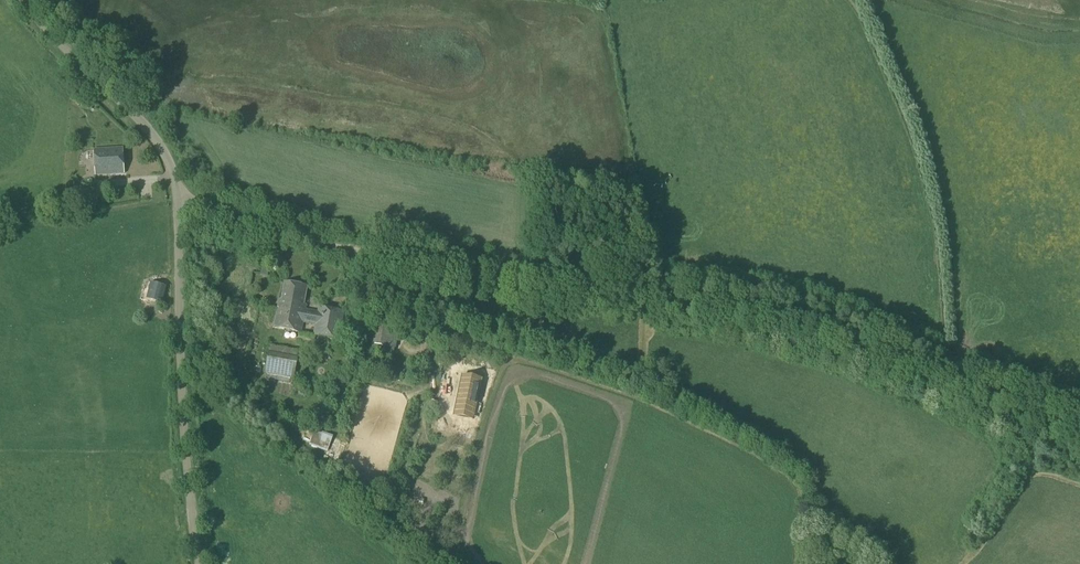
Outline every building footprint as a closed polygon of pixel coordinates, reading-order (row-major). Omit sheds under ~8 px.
[(95,176),(124,174),(122,148),(93,150),(95,176)] [(79,208),(97,207),(96,194),(78,195),(79,208)] [(162,300),(166,287),(152,283),(148,296),(162,300)] [(307,287),(284,283),(281,301),(278,301),(274,329),(301,333),(303,323),(315,326),(318,312),(305,309),(306,306),(303,305),(307,287)] [(338,340),(344,312),(319,308),(318,312),(315,326),(313,336),(338,340)] [(394,350),(399,323),(377,320),(372,346),(394,350)] [(293,380),(297,358),(268,352),(264,374),(293,380)] [(462,372),(449,415),(471,421),(483,379),(462,372)]
